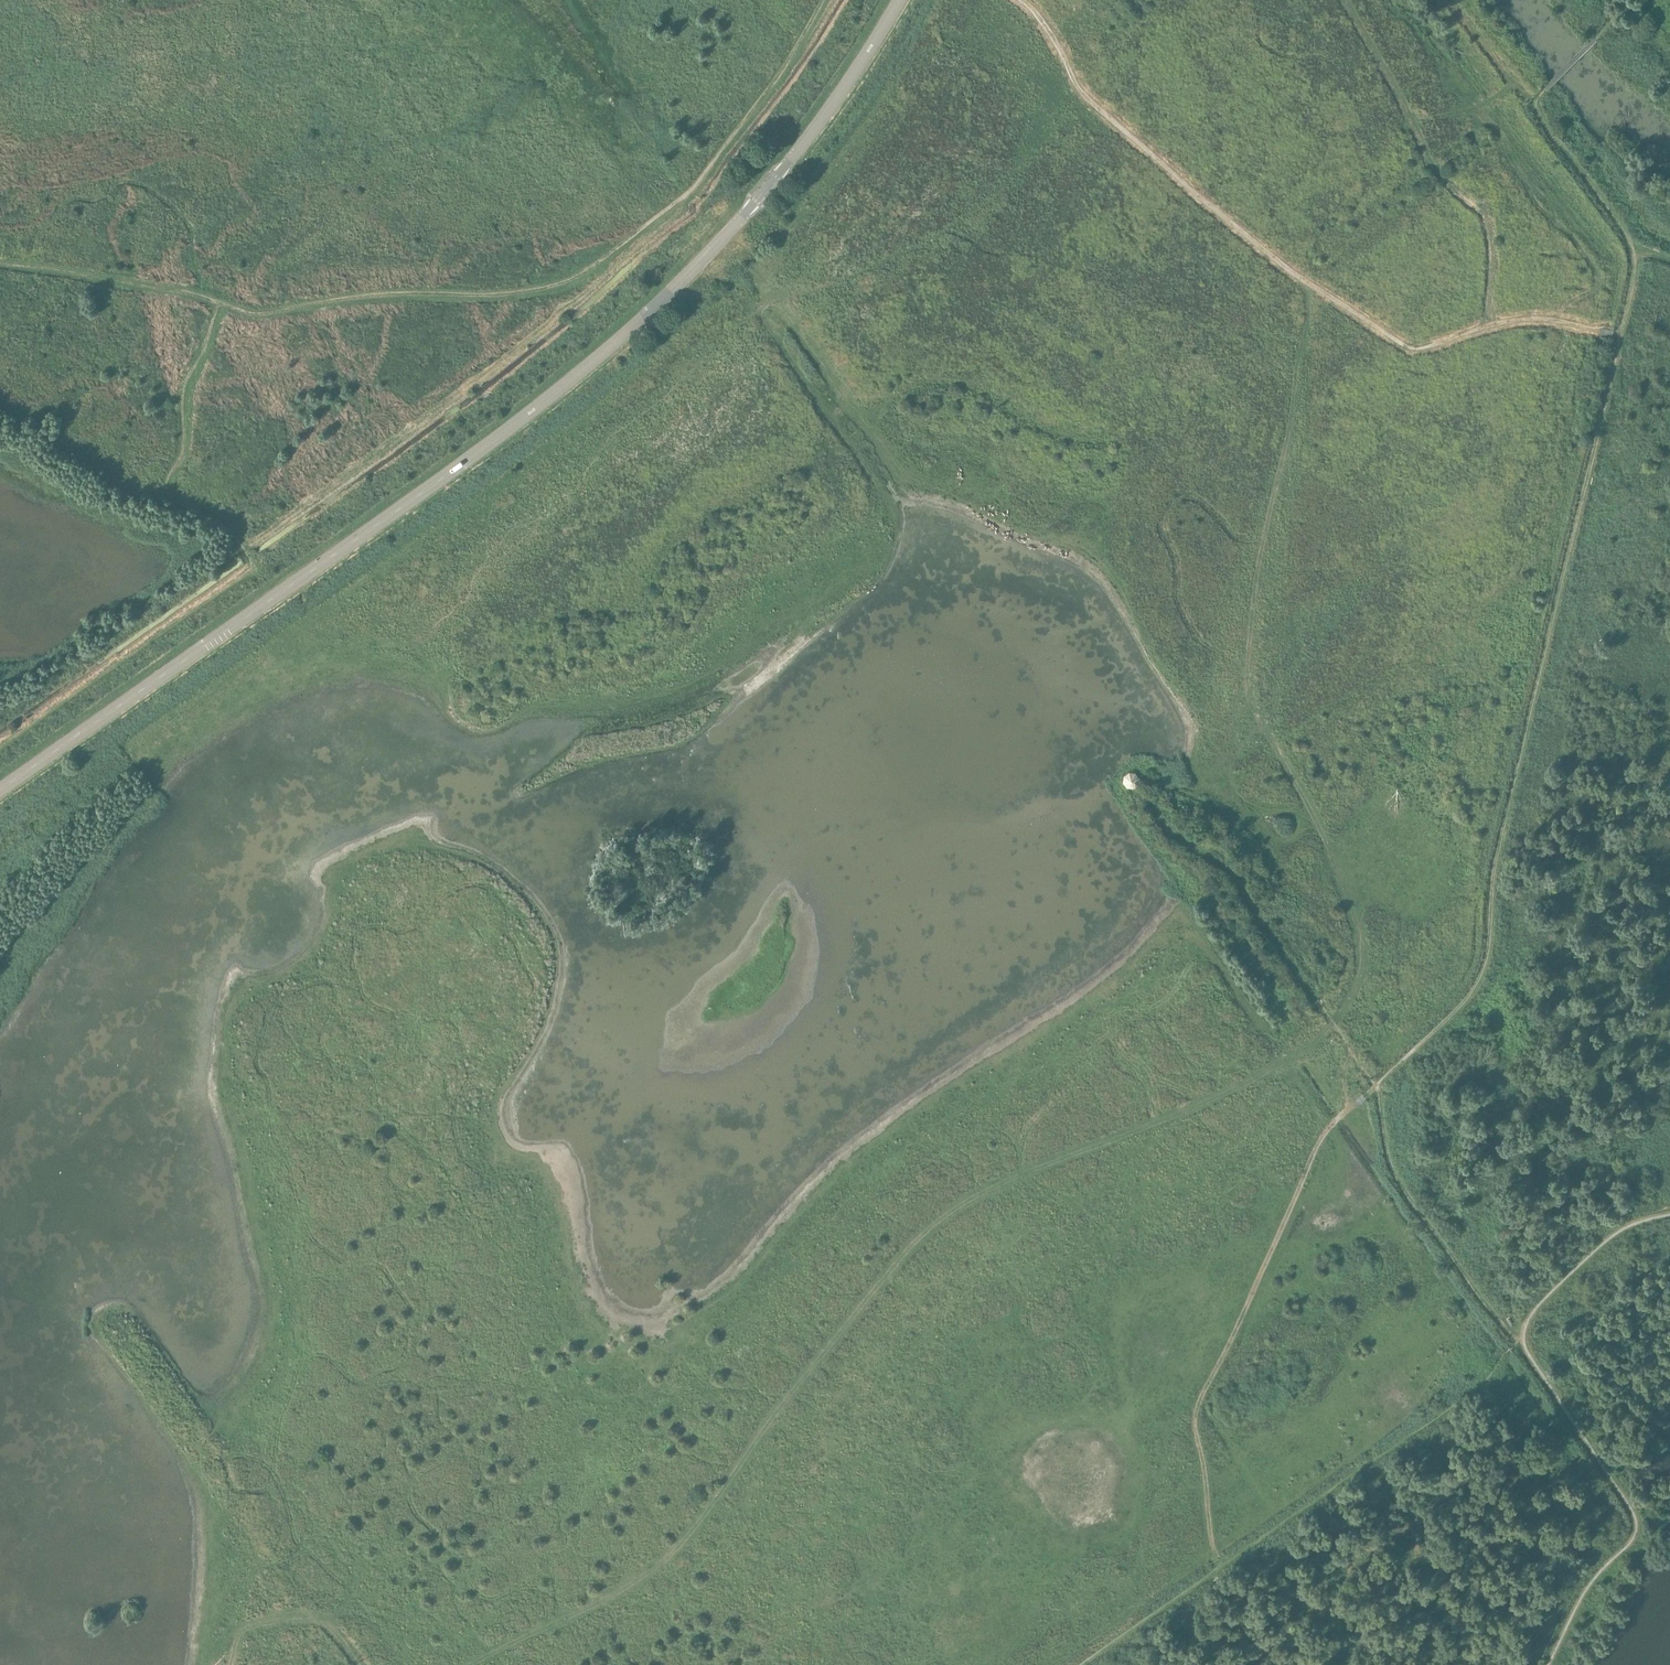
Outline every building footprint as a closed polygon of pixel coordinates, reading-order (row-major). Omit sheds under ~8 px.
[(1129,770),(1123,774),(1123,780),(1127,786),(1134,786),(1136,784),(1139,781),(1140,775),(1136,771),(1129,770)]
